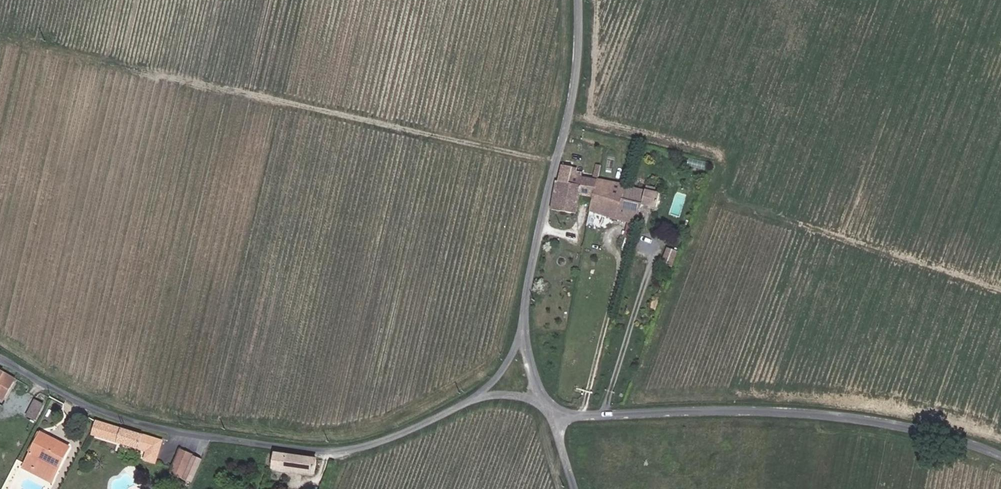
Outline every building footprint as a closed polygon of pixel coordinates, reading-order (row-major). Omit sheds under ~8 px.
[(571,175),(559,173),(550,219),(575,220),(578,203),(592,205),(596,188),(580,186),(578,193),(572,193),(569,189),(570,184),(571,176),(571,175)] [(580,186),(581,182),(574,181),(575,177),(571,176),(570,184),(580,186)] [(626,193),(596,188),(592,205),(590,219),(620,230),(639,234),(641,228),(616,221),(626,193)] [(661,198),(626,193),(616,221),(641,228),(645,212),(658,214),(661,198)] [(665,270),(674,273),(679,259),(670,256),(665,270)] [(24,426),(32,412),(23,407),(15,421),(24,426)] [(142,459),(147,436),(85,421),(81,439),(137,449),(136,458),(142,459)] [(43,487),(59,456),(30,442),(16,473),(43,487)] [(173,475),(196,481),(202,454),(179,448),(173,475)] [(174,452),(163,449),(155,475),(166,478),(174,452)] [(296,464),(258,450),(253,465),(289,480),(296,464)] [(43,487),(16,473),(13,478),(36,488),(42,488),(43,487)]
